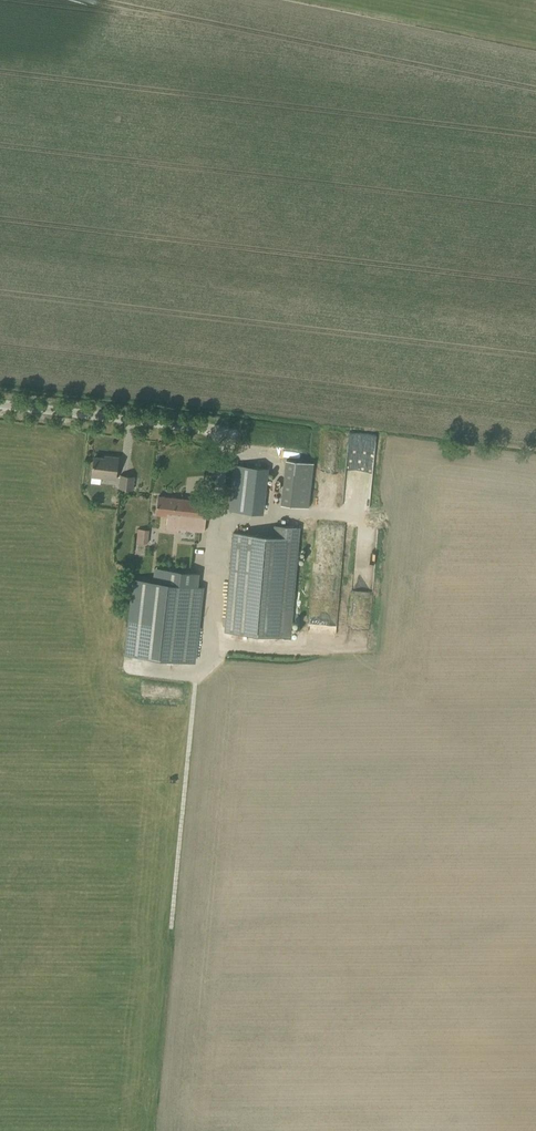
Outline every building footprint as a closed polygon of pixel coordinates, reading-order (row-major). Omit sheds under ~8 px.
[(376,434),(350,432),(344,503),(370,505),(376,434)] [(108,459),(94,457),(91,476),(116,479),(118,458),(108,456),(108,459)] [(287,459),(282,504),(311,507),(315,462),(287,459)] [(261,514),(266,469),(234,465),(229,510),(261,514)] [(134,477),(121,475),(119,488),(132,490),(134,477)] [(179,529),(204,532),(208,501),(158,496),(156,514),(167,515),(166,531),(178,532),(179,529)] [(289,636),(298,527),(274,525),(273,536),(233,533),(228,592),(229,592),(226,631),(289,636)] [(144,542),(150,542),(150,528),(138,528),(138,540),(134,539),(134,553),(143,554),(144,542)] [(193,662),(201,587),(196,586),(198,573),(190,572),(163,569),(162,583),(135,580),(126,654),(133,655),(132,661),(138,662),(139,655),(168,659),(167,665),(173,666),(173,659),(193,662)]
